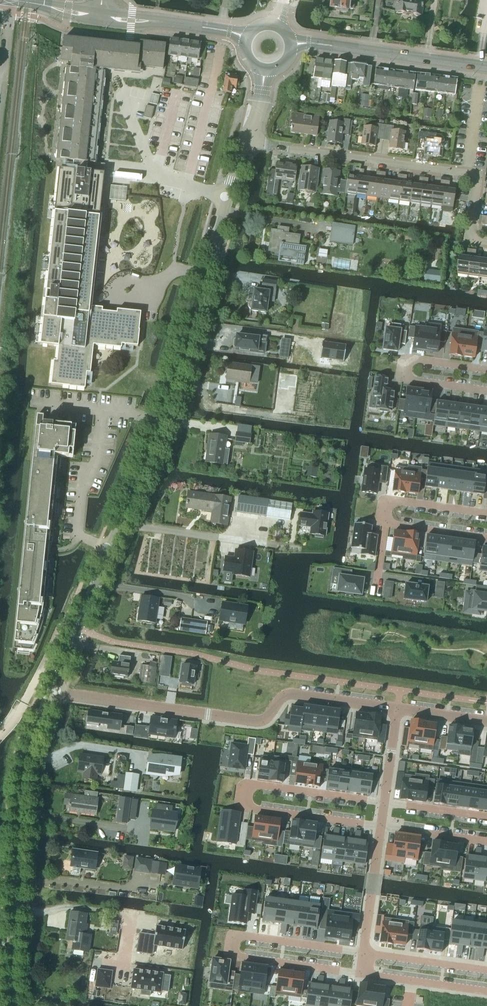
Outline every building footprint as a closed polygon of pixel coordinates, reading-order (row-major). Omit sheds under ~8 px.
[(329,8),(339,9),(339,10),(340,10),(340,12),(346,13),(346,11),(348,11),(348,9),(353,10),(354,2),(349,1),(349,0),(330,0),(329,8)] [(418,0),(397,0),(395,12),(397,12),(398,14),(402,13),(414,15),(418,17),(419,16),(421,16),(423,1),(418,0)] [(57,152),(56,160),(73,161),(73,162),(72,170),(95,173),(95,165),(96,165),(96,164),(95,164),(95,163),(95,156),(97,156),(98,148),(96,148),(97,141),(97,140),(98,133),(99,134),(100,126),(99,125),(100,119),(100,118),(100,111),(102,111),(103,103),(101,103),(102,96),(102,95),(103,88),(104,88),(105,80),(104,80),(104,73),(105,73),(105,72),(95,71),(93,71),(93,68),(93,66),(95,66),(97,66),(97,64),(106,65),(106,67),(108,68),(112,68),(114,68),(115,66),(124,67),(124,69),(126,69),(126,70),(130,70),(132,70),(132,67),(137,68),(136,71),(140,71),(141,64),(144,64),(144,62),(157,63),(157,66),(160,66),(163,66),(165,45),(157,44),(156,45),(148,45),(148,43),(140,42),(139,46),(116,44),(87,41),(87,44),(80,43),(80,40),(63,38),(61,62),(71,64),(70,68),(66,68),(66,76),(68,77),(68,84),(65,83),(65,84),(63,99),(66,99),(65,106),(62,106),(62,107),(61,121),(61,122),(63,122),(63,129),(60,129),(58,144),(61,145),(60,152),(57,151),(57,152)] [(170,39),(168,55),(178,57),(180,40),(179,40),(178,39),(175,38),(174,39),(170,39)] [(180,40),(178,57),(188,58),(190,42),(188,40),(186,40),(183,41),(180,40)] [(188,58),(187,65),(191,65),(192,59),(198,60),(201,44),(199,43),(198,42),(195,42),(194,43),(190,42),(188,58)] [(317,79),(322,80),(324,61),(315,59),(313,78),(311,78),(310,85),(316,86),(317,79)] [(324,61),(322,80),(327,80),(330,81),(332,62),(324,61)] [(331,85),(331,87),(339,88),(345,88),(345,86),(346,77),(344,76),(346,64),(334,62),(331,81),(331,85)] [(347,64),(346,77),(345,86),(350,87),(351,81),(356,82),(358,65),(347,64)] [(358,65),(356,82),(356,79),(363,80),(362,86),(368,87),(371,67),(358,65)] [(378,89),(383,90),(385,69),(375,68),(373,85),(378,85),(378,89)] [(385,69),(383,90),(388,90),(388,87),(393,88),(395,70),(385,69)] [(395,70),(393,88),(398,88),(397,96),(402,97),(405,72),(395,70)] [(405,72),(402,97),(401,99),(406,100),(408,90),(412,90),(415,73),(405,72)] [(226,73),(225,73),(222,92),(230,94),(231,86),(236,87),(236,85),(238,86),(238,80),(237,80),(237,78),(235,78),(236,75),(235,75),(226,74),(226,73)] [(415,91),(425,92),(427,75),(417,73),(415,91)] [(427,75),(425,92),(435,93),(437,76),(427,75)] [(437,76),(435,93),(445,95),(447,78),(437,76)] [(447,78),(445,95),(454,96),(456,79),(447,78)] [(151,96),(149,104),(157,106),(159,98),(159,96),(151,94),(151,96)] [(369,96),(361,95),(360,106),(368,107),(369,96)] [(153,108),(146,106),(143,117),(151,119),(153,108)] [(431,118),(432,110),(423,109),(422,117),(431,118)] [(291,133),(316,137),(318,119),(293,115),(291,133)] [(340,144),(341,135),(348,136),(350,121),(343,120),(343,124),(330,122),(327,142),(340,144)] [(376,137),(383,138),(385,126),(376,125),(375,128),(363,127),(361,146),(375,148),(376,137)] [(390,139),(389,149),(402,151),(405,132),(393,131),(393,127),(385,126),(383,138),(390,139)] [(443,141),(436,140),(436,135),(419,132),(417,150),(424,151),(424,156),(440,158),(443,141)] [(269,170),(267,186),(266,195),(276,196),(277,187),(279,179),(294,181),(296,167),(277,164),(276,171),(269,170)] [(301,168),(298,191),(315,193),(318,170),(311,169),(301,168)] [(42,318),(39,345),(58,347),(56,361),(53,361),(50,385),(68,387),(84,389),(86,373),(90,374),(92,354),(92,351),(93,346),(120,349),(121,345),(127,346),(131,346),(136,347),(137,347),(139,331),(141,313),(117,310),(116,313),(102,312),(102,309),(91,307),(89,307),(91,294),(92,294),(93,294),(93,293),(95,292),(95,291),(99,257),(99,256),(99,254),(98,253),(97,252),(95,251),(97,240),(99,216),(103,179),(104,174),(95,173),(72,170),(59,169),(42,318)] [(347,182),(345,194),(356,196),(359,170),(355,169),(354,177),(347,177),(347,182)] [(336,193),(345,194),(347,182),(338,181),(339,172),(324,170),(321,195),(336,197),(336,193)] [(359,170),(356,196),(367,197),(369,179),(358,178),(359,176),(363,176),(364,171),(359,170)] [(369,179),(367,197),(377,199),(380,181),(369,179)] [(380,181),(377,199),(388,200),(390,182),(380,181)] [(390,182),(388,200),(399,202),(401,184),(390,182)] [(444,189),(441,211),(442,212),(450,213),(451,212),(452,213),(455,191),(450,190),(450,189),(449,188),(449,182),(445,182),(444,187),(444,189)] [(401,184),(399,202),(409,203),(412,185),(401,184)] [(412,185),(409,203),(420,204),(422,187),(412,185)] [(111,186),(109,200),(110,200),(125,202),(127,190),(127,187),(111,186)] [(422,187),(420,204),(431,206),(433,188),(422,187)] [(433,188),(431,206),(441,207),(441,211),(444,189),(433,188)] [(355,226),(332,223),(329,242),(352,246),(355,226)] [(272,243),(270,252),(274,253),(274,255),(279,256),(296,259),(295,264),(303,266),(306,248),(298,247),(300,236),(288,234),(289,228),(278,227),(278,231),(271,230),(269,243),(272,243)] [(472,258),(470,276),(480,277),(483,260),(478,259),(478,258),(477,256),(472,256),(472,258)] [(458,275),(470,276),(472,258),(461,257),(458,275)] [(261,288),(263,288),(262,292),(253,290),(252,303),(250,304),(249,305),(248,306),(248,308),(249,309),(251,310),(251,312),(266,314),(268,297),(274,297),(276,282),(262,280),(261,288)] [(391,329),(386,329),(383,350),(397,352),(398,344),(405,345),(407,332),(400,331),(401,325),(391,324),(391,329)] [(427,329),(409,327),(408,338),(414,339),(412,350),(425,351),(428,324),(427,329)] [(441,326),(428,324),(425,351),(437,353),(439,342),(445,343),(446,332),(440,331),(441,326)] [(465,330),(453,329),(449,355),(461,357),(465,330)] [(478,332),(465,330),(461,357),(462,357),(474,358),(478,332)] [(234,339),(233,348),(234,348),(239,348),(239,351),(249,352),(250,350),(253,350),(257,350),(258,343),(266,344),(266,337),(249,335),(248,337),(237,336),(236,340),(235,340),(234,339)] [(322,342),(320,359),(321,358),(343,361),(343,362),(344,362),(346,345),(345,345),(345,346),(323,343),(323,342),(322,342)] [(280,350),(279,357),(287,358),(288,351),(280,350)] [(227,364),(226,380),(248,383),(256,384),(258,368),(250,367),(227,364)] [(388,378),(375,376),(372,396),(377,397),(376,409),(380,409),(379,411),(387,412),(387,410),(392,411),(394,391),(386,390),(388,378)] [(419,391),(407,389),(405,400),(399,399),(398,411),(404,411),(403,416),(415,418),(419,391)] [(415,418),(434,420),(436,404),(430,404),(432,393),(419,391),(415,418)] [(436,404),(434,420),(433,424),(445,426),(448,403),(436,402),(436,404)] [(460,405),(448,403),(445,426),(457,427),(460,405)] [(472,407),(460,405),(457,427),(469,429),(472,407)] [(483,408),(472,407),(469,429),(480,431),(483,408)] [(42,417),(37,416),(13,649),(32,650),(34,647),(35,645),(37,640),(39,634),(41,627),(43,621),(45,614),(46,607),(51,553),(61,457),(68,458),(68,451),(73,452),(75,434),(70,433),(71,427),(42,424),(42,420),(42,417)] [(249,443),(250,435),(236,434),(235,441),(249,443)] [(209,435),(206,462),(222,464),(227,465),(229,450),(224,449),(225,437),(209,435)] [(426,480),(425,487),(436,489),(440,466),(428,465),(427,468),(427,471),(426,480)] [(440,466),(436,489),(448,491),(451,468),(440,466)] [(318,469),(306,467),(305,476),(317,478),(318,469)] [(378,483),(385,484),(387,468),(379,467),(379,471),(365,469),(362,492),(376,494),(378,483)] [(396,467),(392,492),(405,493),(409,467),(408,467),(408,469),(396,467)] [(409,467),(405,493),(417,494),(420,479),(426,480),(427,471),(421,470),(421,468),(409,467)] [(451,468),(448,491),(460,492),(463,470),(451,468)] [(463,470),(460,492),(471,494),(474,471),(463,470)] [(474,471),(471,494),(483,496),(484,492),(485,486),(486,477),(486,473),(474,471)] [(185,507),(196,509),(212,511),(210,523),(227,526),(232,498),(214,495),(188,491),(186,502),(185,504),(186,504),(185,507)] [(290,519),(292,503),(268,500),(238,496),(235,511),(290,519)] [(312,515),(300,513),(299,526),(311,528),(310,534),(315,535),(315,537),(323,538),(323,536),(325,536),(328,514),(313,512),(312,515)] [(355,524),(351,548),(362,550),(361,555),(374,557),(377,538),(377,537),(377,536),(377,535),(372,535),(370,535),(372,526),(355,524)] [(394,532),(391,552),(385,552),(384,556),(391,557),(391,555),(403,557),(403,559),(407,533),(406,533),(394,532)] [(416,556),(419,534),(407,533),(403,559),(415,561),(415,562),(420,563),(421,556),(416,556)] [(424,554),(423,558),(436,560),(439,537),(427,535),(424,554)] [(439,537),(436,560),(448,561),(451,539),(439,537)] [(451,539),(448,561),(460,563),(463,540),(451,539)] [(463,540),(460,563),(472,565),(472,564),(472,561),(473,561),(474,554),(475,542),(463,540)] [(472,564),(480,565),(479,566),(480,566),(479,570),(486,571),(486,548),(482,547),(481,555),(474,554),(473,561),(472,561),(472,564)] [(225,557),(223,571),(225,572),(223,581),(231,583),(232,575),(249,577),(253,553),(236,550),(234,558),(225,557)] [(333,568),(332,576),(339,577),(338,585),(337,592),(345,593),(345,596),(353,597),(353,594),(361,595),(363,579),(351,578),(352,571),(333,568)] [(385,582),(383,598),(391,599),(393,583),(385,582)] [(437,582),(436,590),(443,591),(444,583),(437,582)] [(428,588),(406,585),(403,600),(426,603),(428,588)] [(476,586),(475,591),(470,590),(470,593),(466,593),(464,612),(472,614),(473,610),(486,612),(486,587),(476,586)] [(141,596),(137,621),(155,624),(155,622),(156,616),(159,599),(141,596)] [(220,621),(244,624),(247,607),(223,603),(220,621)] [(181,618),(179,631),(205,635),(207,622),(181,618)] [(112,662),(110,675),(111,675),(127,677),(127,678),(129,664),(130,661),(130,657),(119,656),(118,660),(118,663),(113,662),(112,662)] [(162,656),(160,666),(170,668),(172,657),(162,656)] [(141,666),(138,681),(154,683),(156,668),(156,663),(151,662),(150,667),(141,666)] [(182,665),(180,683),(193,685),(196,666),(182,665)] [(303,709),(291,707),(290,716),(286,716),(285,718),(284,726),(288,726),(288,730),(300,731),(304,705),(303,705),(303,709)] [(301,732),(301,730),(312,732),(316,707),(304,705),(300,731),(301,732)] [(316,707),(312,732),(313,732),(313,730),(324,731),(328,709),(316,707)] [(328,709),(324,731),(337,733),(337,729),(340,711),(328,709)] [(89,711),(87,725),(98,727),(99,724),(108,725),(108,728),(119,730),(121,716),(89,711)] [(353,735),(353,737),(365,739),(368,714),(368,715),(356,713),(353,735)] [(368,714),(365,739),(377,741),(377,743),(383,744),(384,744),(385,736),(384,736),(378,736),(380,724),(381,716),(368,714)] [(150,727),(149,734),(174,737),(175,731),(176,731),(176,729),(176,728),(177,722),(167,721),(167,720),(160,719),(160,720),(151,718),(150,725),(150,727)] [(401,741),(401,746),(407,747),(408,745),(410,745),(418,746),(419,746),(419,749),(420,749),(423,722),(411,720),(410,729),(408,742),(402,741),(401,741)] [(423,722),(420,749),(432,751),(433,745),(439,746),(440,740),(434,740),(436,725),(424,723),(424,722),(423,722)] [(126,726),(125,734),(132,735),(134,727),(126,726)] [(439,746),(439,750),(446,751),(446,750),(446,748),(458,750),(458,751),(457,755),(458,755),(461,727),(449,726),(447,738),(441,737),(440,740),(439,746)] [(461,727),(458,755),(470,756),(471,748),(474,729),(461,727)] [(231,744),(228,767),(245,770),(247,755),(252,755),(253,755),(255,739),(248,738),(247,746),(231,744)] [(103,758),(80,754),(77,771),(83,772),(82,779),(96,781),(97,774),(100,775),(103,758)] [(151,756),(149,756),(149,757),(148,766),(148,765),(147,774),(153,775),(153,774),(162,776),(163,773),(166,773),(172,774),(175,774),(178,775),(179,774),(180,766),(181,759),(161,756),(161,758),(151,756)] [(296,777),(295,783),(307,785),(306,785),(307,786),(310,764),(309,763),(310,757),(299,756),(298,758),(298,762),(298,763),(296,777)] [(260,761),(257,780),(269,782),(273,757),(272,758),(272,759),(260,757),(260,761)] [(273,757),(269,782),(282,783),(285,764),(285,761),(285,758),(273,757)] [(310,764),(307,786),(319,787),(323,765),(310,764)] [(326,789),(337,790),(341,767),(340,767),(339,771),(329,770),(326,789)] [(348,792),(351,768),(341,767),(337,790),(348,792)] [(348,792),(359,793),(362,772),(361,772),(361,774),(351,773),(352,768),(351,768),(348,792)] [(373,774),(362,772),(359,793),(370,795),(373,774)] [(397,772),(396,781),(402,782),(400,800),(412,802),(416,775),(415,777),(403,775),(404,773),(398,772),(397,772)] [(416,775),(412,802),(413,802),(413,801),(425,803),(429,776),(416,775)] [(436,785),(433,804),(439,805),(445,806),(448,783),(437,781),(436,785)] [(448,783),(445,806),(451,806),(457,807),(460,785),(448,783)] [(460,785),(457,807),(464,808),(468,809),(471,786),(463,785),(460,785)] [(471,786),(468,809),(476,809),(476,810),(479,810),(482,788),(471,786)] [(95,798),(96,793),(83,791),(83,797),(64,794),(63,804),(67,805),(69,806),(68,811),(94,815),(97,799),(95,798)] [(120,798),(117,822),(127,823),(130,799),(120,798)] [(151,823),(150,828),(159,829),(159,830),(162,830),(163,829),(166,830),(166,831),(172,832),(172,831),(174,831),(176,814),(172,813),(172,812),(172,806),(156,804),(155,810),(155,811),(153,811),(152,816),(151,823)] [(219,833),(219,834),(224,835),(223,842),(229,843),(236,844),(237,832),(235,831),(238,814),(229,812),(222,811),(221,817),(219,833)] [(248,827),(246,839),(264,842),(263,844),(264,844),(268,818),(255,817),(254,828),(248,827)] [(268,818),(264,844),(276,846),(277,843),(283,844),(284,832),(278,831),(280,820),(268,818)] [(284,832),(283,844),(289,845),(301,846),(305,822),(292,820),(291,832),(285,831),(284,832)] [(305,822),(301,846),(314,848),(320,849),(322,837),(315,836),(317,823),(305,822)] [(387,844),(385,860),(392,861),(404,863),(407,836),(395,834),(393,845),(387,844)] [(332,860),(335,838),(333,837),(324,836),(321,859),(332,860)] [(404,863),(403,865),(416,867),(420,838),(407,836),(404,863)] [(346,839),(338,838),(335,838),(332,860),(343,862),(346,839)] [(343,862),(354,863),(357,841),(354,840),(346,839),(343,862)] [(359,841),(357,841),(354,863),(365,865),(368,842),(359,841)] [(425,852),(423,865),(432,866),(441,867),(441,870),(445,843),(433,841),(431,853),(425,852)] [(445,843),(441,870),(461,873),(463,858),(456,857),(458,846),(446,844),(446,843),(445,843)] [(70,867),(72,867),(71,873),(73,875),(79,876),(81,874),(81,868),(94,870),(96,854),(73,850),(70,867)] [(466,856),(463,878),(474,880),(477,858),(475,857),(466,856)] [(124,861),(123,869),(131,870),(133,858),(125,857),(124,861)] [(474,880),(485,882),(486,866),(486,859),(480,858),(477,858),(474,880)] [(143,860),(141,872),(150,873),(151,861),(143,860)] [(160,875),(162,863),(153,862),(152,873),(160,875)] [(200,870),(176,866),(173,883),(190,886),(190,888),(196,888),(196,887),(198,887),(200,870)] [(232,895),(229,921),(246,924),(248,913),(249,914),(254,914),(257,892),(244,890),(243,896),(232,895)] [(298,899),(295,926),(303,927),(302,931),(307,932),(308,927),(305,927),(309,902),(308,902),(309,897),(299,896),(299,899),(298,899)] [(309,902),(305,927),(308,927),(317,929),(320,904),(320,898),(310,896),(309,903),(309,902)] [(277,898),(273,923),(281,924),(281,928),(286,929),(286,924),(284,924),(288,897),(287,897),(287,899),(277,898)] [(288,897),(284,924),(286,924),(295,926),(298,899),(288,897)] [(265,899),(262,921),(273,923),(277,898),(276,898),(276,900),(265,899)] [(322,908),(319,926),(326,927),(326,930),(324,938),(337,940),(341,913),(328,911),(329,908),(322,908)] [(66,940),(73,941),(72,950),(88,952),(90,936),(85,935),(87,925),(85,925),(86,915),(70,912),(69,921),(66,940)] [(341,913),(337,940),(349,941),(351,930),(357,931),(360,915),(359,915),(341,913)] [(377,915),(375,928),(376,928),(382,929),(381,935),(380,943),(392,945),(396,920),(383,918),(384,916),(377,915)] [(413,929),(412,935),(418,936),(416,949),(429,951),(432,926),(433,918),(421,917),(420,925),(419,930),(413,929)] [(396,920),(392,945),(393,945),(393,944),(405,946),(406,935),(412,935),(414,923),(396,920)] [(452,921),(449,944),(457,945),(457,950),(462,950),(463,946),(460,945),(463,923),(452,921)] [(463,923),(460,945),(463,946),(471,947),(474,925),(463,923)] [(474,925),(471,947),(479,948),(478,953),(483,953),(484,949),(482,948),(485,926),(474,925)] [(139,933),(136,952),(152,955),(154,945),(182,950),(186,931),(156,926),(155,936),(139,933)] [(432,926),(429,951),(441,953),(443,940),(449,941),(451,929),(445,928),(445,930),(444,930),(432,929),(433,927),(433,926),(432,926)] [(213,959),(209,983),(225,985),(225,991),(232,992),(232,990),(234,977),(227,976),(230,961),(213,959)] [(234,977),(232,990),(238,991),(250,993),(251,993),(254,966),(242,964),(241,975),(235,974),(234,977)] [(254,966),(251,993),(263,995),(267,968),(254,966)] [(98,969),(95,987),(110,989),(112,971),(98,969)] [(134,970),(131,989),(141,990),(141,995),(150,996),(150,991),(160,993),(161,992),(163,975),(163,973),(134,970)] [(271,986),(269,997),(275,998),(275,994),(288,996),(291,972),(279,970),(276,987),(271,986)] [(288,996),(287,1001),(300,1003),(300,998),(306,999),(307,991),(301,990),(304,974),(291,972),(288,996)] [(305,1005),(317,1005),(320,986),(322,986),(323,981),(318,981),(317,985),(308,984),(307,991),(306,999),(305,1005)] [(357,1005),(360,1005),(369,1005),(372,985),(360,983),(359,991),(357,1005)] [(328,1005),(339,1005),(341,989),(344,989),(344,984),(339,984),(338,988),(330,987),(328,1005)] [(369,1005),(389,1005),(390,1000),(383,999),(385,988),(373,986),(373,985),(372,985),(369,1005)] [(317,1005),(328,1005),(330,987),(322,986),(320,986),(317,1005)] [(339,1005),(350,1005),(350,1004),(352,990),(344,989),(341,989),(339,1005)]
